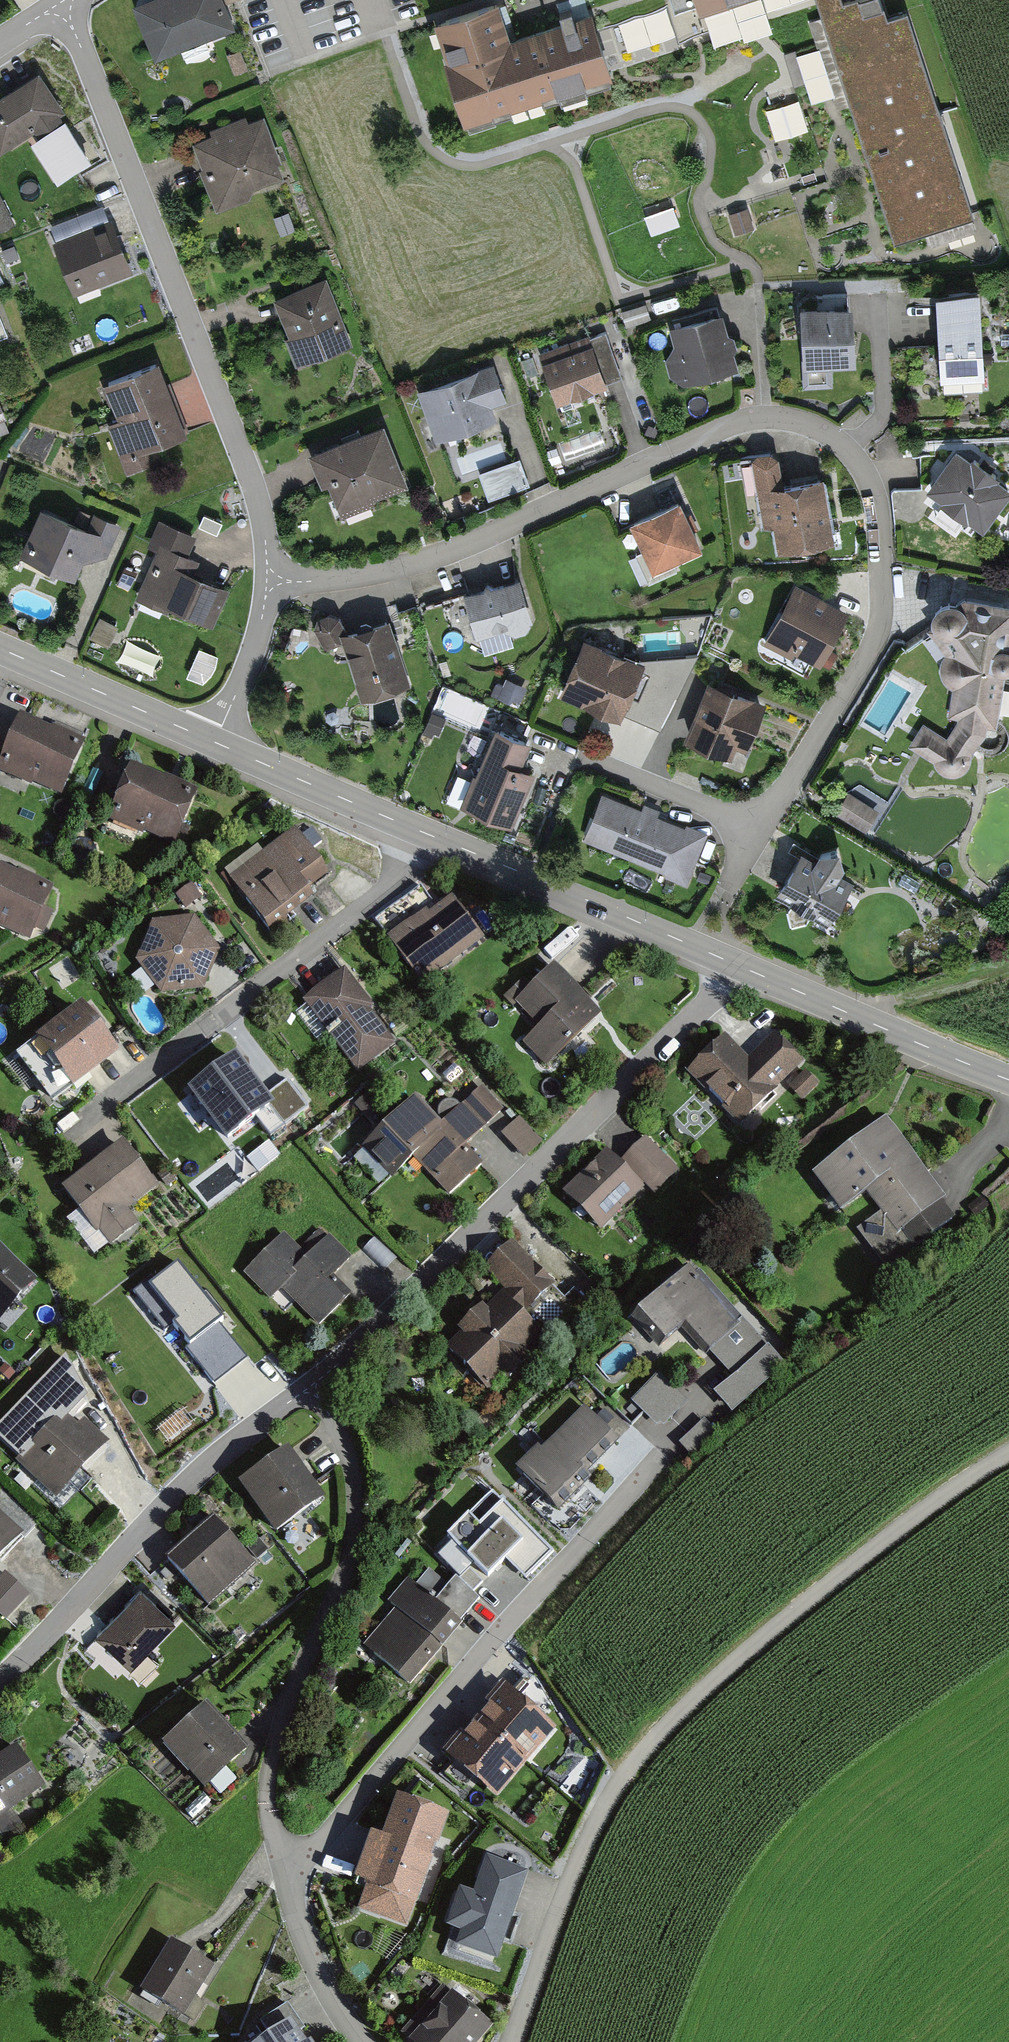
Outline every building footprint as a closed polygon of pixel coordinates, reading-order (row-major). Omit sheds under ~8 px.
[(132,10),(150,60),(228,31),(216,0),(159,0),(132,10)] [(895,242),(973,217),(906,8),(886,15),(883,4),(864,10),(860,0),(817,0),(895,242)] [(423,28),(461,135),(611,83),(589,19),(504,48),(489,6),(423,28)] [(666,9),(622,22),(629,46),(673,33),(666,9)] [(0,100),(0,131),(9,144),(36,126),(44,137),(39,140),(63,176),(89,159),(65,123),(63,124),(56,114),(61,111),(37,75),(0,100)] [(800,97),(768,107),(777,139),(810,129),(800,97)] [(263,121),(193,150),(216,207),(286,178),(263,121)] [(0,199),(0,229),(12,222),(0,199)] [(57,236),(108,214),(103,202),(52,225),(57,236)] [(110,222),(57,243),(75,291),(129,270),(110,222)] [(327,281),(273,302),(296,365),(351,344),(327,281)] [(978,292),(937,295),(942,377),(983,375),(978,292)] [(817,311),(805,312),(808,363),(851,360),(847,295),(816,297),(817,311)] [(649,318),(645,304),(623,311),(627,325),(649,318)] [(688,377),(734,364),(729,348),(733,340),(726,336),(717,307),(672,320),(688,377)] [(605,332),(543,354),(559,400),(604,384),(591,348),(609,342),(605,332)] [(155,364),(109,382),(124,421),(112,426),(130,471),(150,463),(144,449),(183,434),(155,364)] [(492,367),(422,393),(430,414),(437,417),(442,431),(458,426),(459,430),(475,424),(474,420),(491,414),(486,402),(503,396),(492,367)] [(381,429),(315,455),(325,481),(330,479),(341,507),(402,483),(381,429)] [(826,510),(821,480),(781,487),(776,458),(770,454),(759,455),(755,461),(760,493),(771,491),(781,548),(828,540),(823,511),(826,510)] [(971,464),(956,454),(931,489),(945,499),(943,503),(964,518),(967,514),(982,525),(1008,490),(993,479),(996,475),(974,460),(971,464)] [(528,484),(520,462),(482,476),(490,498),(528,484)] [(677,502),(634,523),(655,567),(698,547),(677,502)] [(92,515),(79,509),(74,522),(86,527),(92,515)] [(89,532),(43,511),(25,553),(73,574),(82,552),(103,555),(116,526),(95,517),(89,532)] [(222,522),(204,514),(200,525),(217,532),(222,522)] [(142,591),(212,622),(226,590),(189,574),(194,561),(182,556),(190,537),(161,524),(152,544),(161,548),(142,591)] [(531,625),(518,581),(463,597),(476,641),(531,625)] [(813,603),(797,594),(776,632),(794,642),(792,646),(829,666),(835,655),(822,648),(841,614),(815,600),(813,603)] [(965,601),(958,605),(954,604),(950,603),(945,604),(939,607),(936,611),(935,616),(935,621),(937,627),(933,629),(951,655),(948,657),(945,662),(944,668),(945,675),(949,681),(954,684),(958,686),(955,704),(963,714),(975,716),(958,743),(953,742),(949,742),(945,744),(942,746),(939,750),(938,753),(937,757),(938,761),(940,765),(943,769),(947,771),(951,772),(955,772),(959,770),(962,768),(965,766),(966,762),(967,759),(967,755),(967,753),(981,730),(983,718),(993,720),(1001,669),(1005,669),(1008,668),(1008,650),(1005,649),(1008,627),(1008,614),(1003,607),(965,601)] [(344,635),(346,635),(337,619),(328,616),(320,620),(317,629),(326,645),(344,635)] [(115,626),(101,619),(92,637),(106,644),(115,626)] [(346,635),(344,635),(364,696),(406,682),(387,622),(346,635)] [(667,677),(585,642),(564,691),(619,714),(626,697),(654,709),(667,677)] [(505,687),(497,683),(492,695),(517,706),(523,692),(506,684),(505,687)] [(761,704),(710,684),(689,736),(729,752),(734,740),(745,745),(761,704)] [(445,718),(432,713),(423,732),(431,735),(433,730),(439,733),(445,718)] [(17,722),(0,762),(0,771),(62,797),(82,750),(17,722)] [(526,742),(497,730),(467,803),(509,820),(529,772),(515,766),(526,742)] [(193,799),(127,770),(107,817),(173,845),(193,799)] [(687,831),(605,797),(597,817),(609,821),(600,842),(669,870),(667,875),(685,882),(701,841),(685,835),(687,831)] [(872,810),(851,797),(842,812),(862,825),(872,810)] [(295,835),(232,883),(271,934),(334,885),(295,835)] [(811,862),(799,855),(774,898),(787,906),(783,912),(805,925),(809,918),(825,927),(850,884),(836,876),(842,866),(817,852),(811,862)] [(2,928),(33,941),(53,894),(0,872),(0,932),(2,928)] [(198,896),(189,883),(175,893),(184,906),(198,896)] [(418,985),(482,936),(451,896),(387,946),(418,985)] [(204,978),(213,950),(197,925),(183,920),(162,923),(151,933),(143,952),(145,967),(158,984),(172,990),(193,986),(204,978)] [(523,1044),(552,1073),(607,1017),(555,965),(514,1005),(538,1030),(523,1044)] [(342,974),(305,1002),(359,1070),(395,1042),(342,974)] [(83,1016),(80,1012),(21,1056),(53,1099),(113,1053),(95,1029),(103,1023),(92,1009),(83,1016)] [(750,1063),(726,1040),(688,1080),(741,1131),(804,1066),(774,1038),(750,1063)] [(264,1097),(235,1060),(192,1092),(227,1138),(255,1117),(271,1137),(308,1108),(287,1080),(264,1097)] [(819,1085),(808,1075),(793,1091),(803,1101),(819,1085)] [(500,1111),(480,1090),(466,1102),(487,1123),(500,1111)] [(422,1147),(413,1156),(449,1194),(480,1165),(463,1146),(482,1129),(458,1103),(455,1101),(451,1100),(446,1101),(443,1102),(439,1106),(438,1110),(438,1114),(440,1118),(443,1122),(438,1127),(440,1128),(421,1146),(422,1147)] [(440,1128),(438,1127),(415,1103),(401,1116),(399,1114),(386,1126),(388,1128),(369,1147),(394,1174),(413,1156),(422,1147),(421,1146),(440,1128)] [(884,1123),(812,1176),(841,1216),(868,1196),(911,1253),(956,1220),(884,1123)] [(539,1142),(522,1124),(510,1135),(526,1153),(539,1142)] [(621,1164),(608,1152),(563,1198),(608,1241),(675,1172),(643,1141),(621,1164)] [(278,1156),(269,1144),(249,1159),(258,1171),(278,1156)] [(156,1191),(122,1147),(62,1194),(105,1249),(135,1226),(125,1214),(156,1191)] [(304,1255),(285,1236),(246,1275),(270,1300),(286,1284),(325,1324),(349,1300),(329,1280),(351,1259),(325,1233),(304,1255)] [(553,1283),(514,1245),(487,1273),(526,1310),(553,1283)] [(3,1311),(31,1280),(0,1252),(0,1308),(3,1311)] [(223,1320),(177,1264),(155,1281),(151,1276),(131,1292),(165,1333),(173,1326),(190,1346),(186,1350),(213,1383),(240,1361),(220,1336),(212,1343),(205,1334),(223,1320)] [(687,1267),(633,1315),(660,1346),(683,1326),(707,1352),(738,1324),(687,1267)] [(544,1342),(498,1298),(445,1352),(491,1396),(544,1342)] [(782,1365),(755,1336),(725,1363),(736,1375),(719,1391),(734,1408),(782,1365)] [(3,1424),(28,1448),(61,1413),(63,1415),(68,1410),(70,1412),(85,1395),(65,1358),(3,1424)] [(676,1398),(658,1381),(637,1403),(655,1420),(676,1398)] [(620,1442),(584,1408),(518,1478),(554,1512),(620,1442)] [(19,1458),(57,1493),(104,1443),(83,1423),(77,1429),(63,1415),(61,1413),(28,1448),(19,1458)] [(712,1434),(702,1423),(680,1443),(690,1454),(712,1434)] [(286,1451),(251,1477),(272,1507),(265,1512),(277,1529),(320,1498),(286,1451)] [(475,1530),(464,1520),(445,1539),(485,1578),(504,1559),(524,1579),(550,1553),(501,1504),(475,1530)] [(1,1549),(3,1551),(20,1534),(0,1516),(0,1550),(1,1549)] [(244,1552),(212,1517),(166,1559),(207,1605),(226,1589),(216,1578),(244,1552)] [(6,1573),(0,1580),(0,1613),(5,1618),(28,1594),(6,1573)] [(460,1626),(416,1588),(361,1652),(405,1690),(460,1626)] [(173,1621),(138,1590),(96,1637),(132,1668),(173,1621)] [(496,1796),(550,1730),(509,1696),(454,1761),(496,1796)] [(246,1749),(205,1705),(173,1736),(200,1765),(193,1771),(220,1800),(241,1780),(228,1766),(246,1749)] [(0,1758),(0,1813),(42,1781),(16,1746),(0,1758)] [(443,1816),(400,1801),(371,1883),(390,1890),(381,1914),(405,1923),(443,1816)] [(501,1941),(524,1873),(489,1861),(476,1897),(462,1892),(451,1923),(501,1941)] [(208,1964),(167,1941),(140,1991),(180,2014),(208,1964)] [(406,2033),(416,2041),(472,2041),(486,2026),(443,1989),(406,2033)] [(287,2003),(261,2021),(271,2036),(266,2039),(261,2032),(246,2041),(301,2041),(295,2034),(304,2027),(287,2003)]
